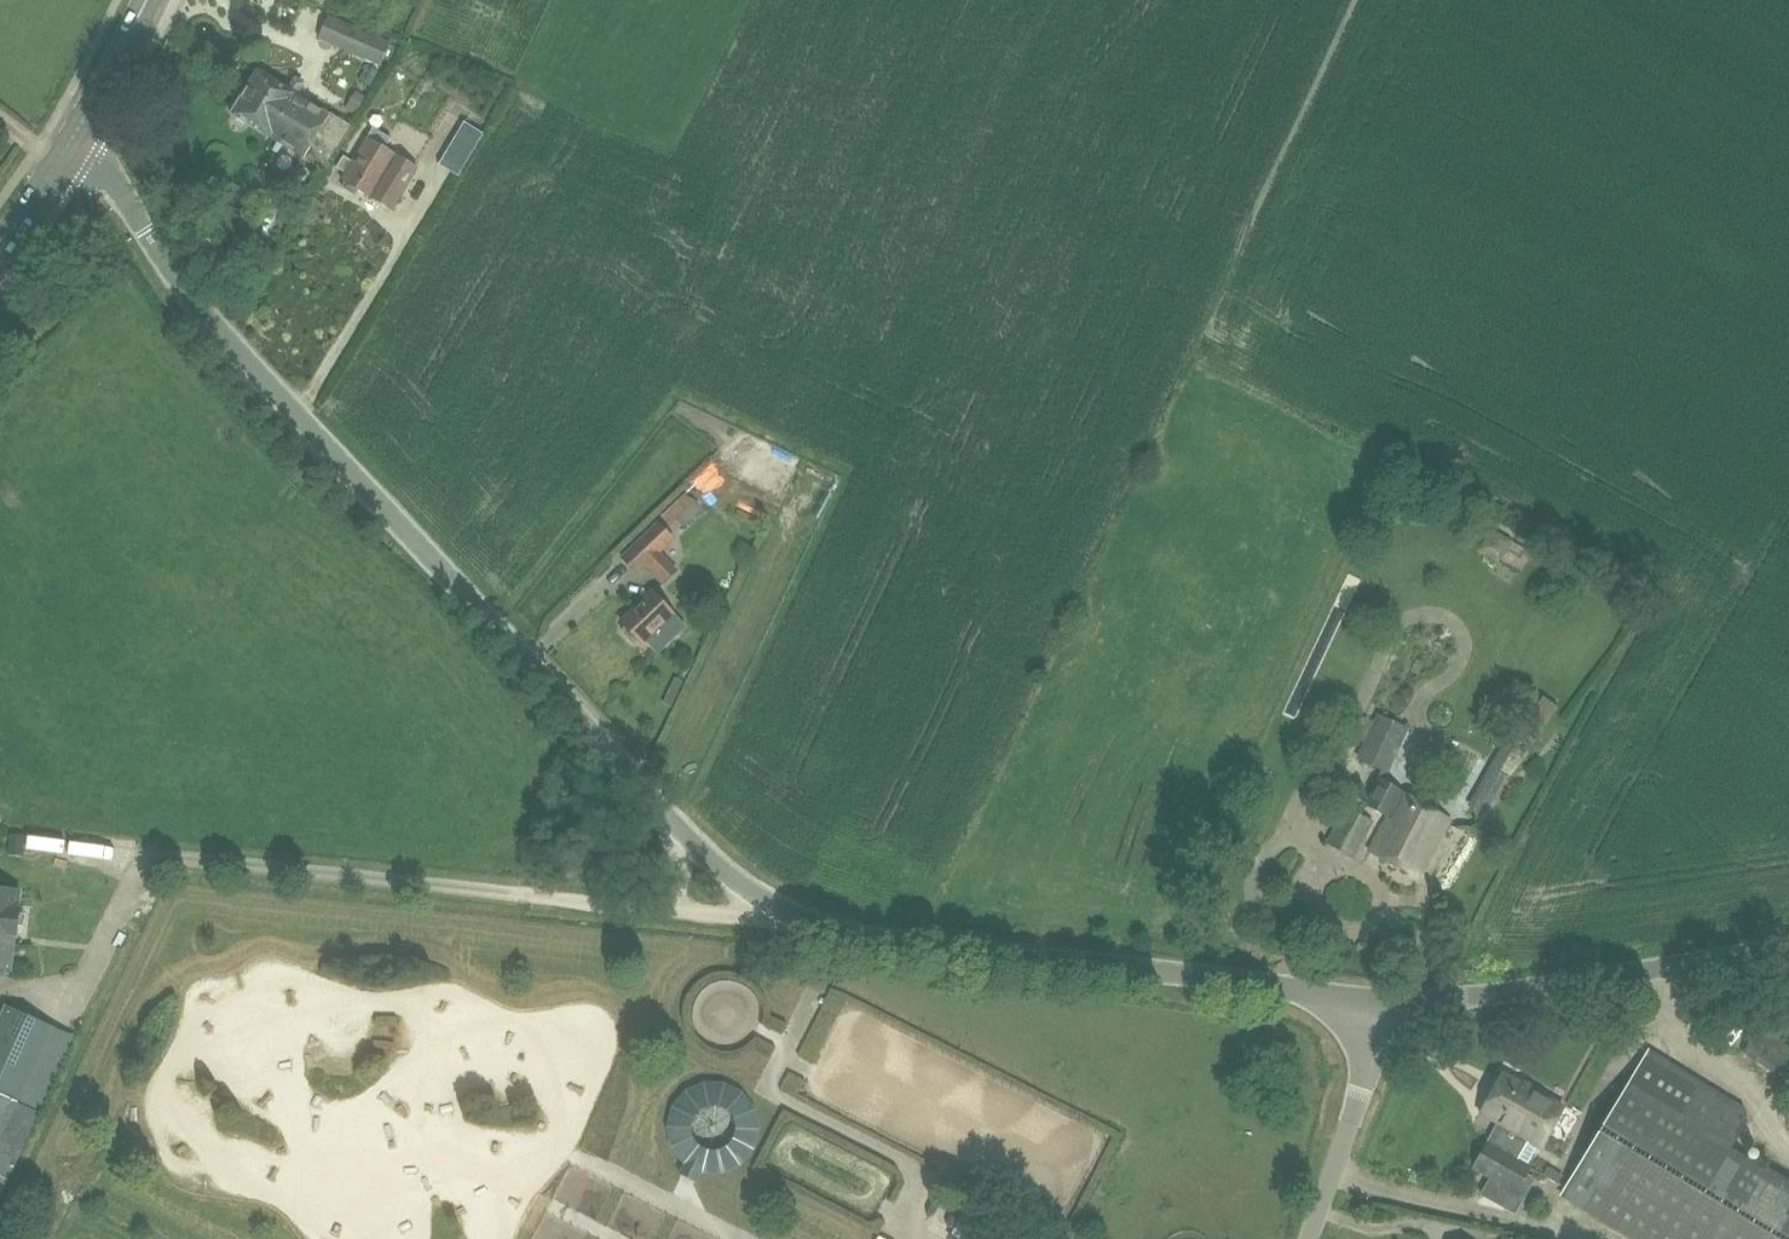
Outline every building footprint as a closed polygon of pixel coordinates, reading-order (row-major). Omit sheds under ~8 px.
[(266,23),(286,6),(281,0),(247,0),(266,23)] [(391,42),(328,15),(317,39),(380,66),(391,42)] [(256,70),(244,89),(280,113),(283,120),(333,152),(349,125),(329,112),(328,113),(256,70)] [(280,113),(244,89),(230,113),(302,156),(301,158),(321,171),(333,152),(283,120),(280,113)] [(345,106),(354,111),(363,97),(354,91),(345,106)] [(483,133),(482,132),(488,123),(455,103),(449,112),(447,111),(431,138),(447,147),(438,163),(457,175),(483,133)] [(372,127),(367,137),(366,137),(352,161),(343,155),(336,167),(345,172),(342,178),(345,181),(341,188),(355,195),(359,189),(391,209),(417,167),(384,148),(390,138),(372,127)] [(669,525),(687,509),(678,500),(661,516),(669,525)] [(657,521),(620,556),(637,575),(645,567),(662,585),(677,571),(660,553),(674,539),(657,521)] [(1532,553),(1491,529),(1478,551),(1499,564),(1501,561),(1520,573),(1532,553)] [(673,613),(651,590),(620,620),(624,625),(620,629),(632,642),(637,638),(641,643),(673,613)] [(1537,735),(1557,706),(1541,696),(1522,725),(1537,735)] [(1450,818),(1383,781),(1409,729),(1377,714),(1373,721),(1363,716),(1353,737),(1363,742),(1355,758),(1380,770),(1376,779),(1378,780),(1366,803),(1387,815),(1369,848),(1418,876),(1450,818)] [(1512,725),(1468,806),(1478,811),(1483,801),(1489,804),(1505,775),(1508,777),(1536,739),(1512,725)] [(1353,857),(1373,819),(1346,806),(1325,842),(1353,857)] [(8,848),(22,849),(23,834),(9,833),(8,848)] [(18,891),(0,888),(0,968),(9,969),(18,891)] [(0,1010),(0,1198),(72,1038),(51,1029),(52,1027),(2,1005),(0,1010)] [(1760,1027),(1743,1054),(1775,1074),(1788,1051),(1788,1044),(1760,1027)] [(1732,1145),(1742,1128),(1638,1064),(1558,1195),(1631,1238),(1788,1238),(1788,1180),(1732,1145)] [(1527,1140),(1539,1147),(1563,1106),(1502,1073),(1478,1113),(1496,1123),(1470,1167),(1515,1193),(1532,1164),(1518,1157),(1527,1140)]
